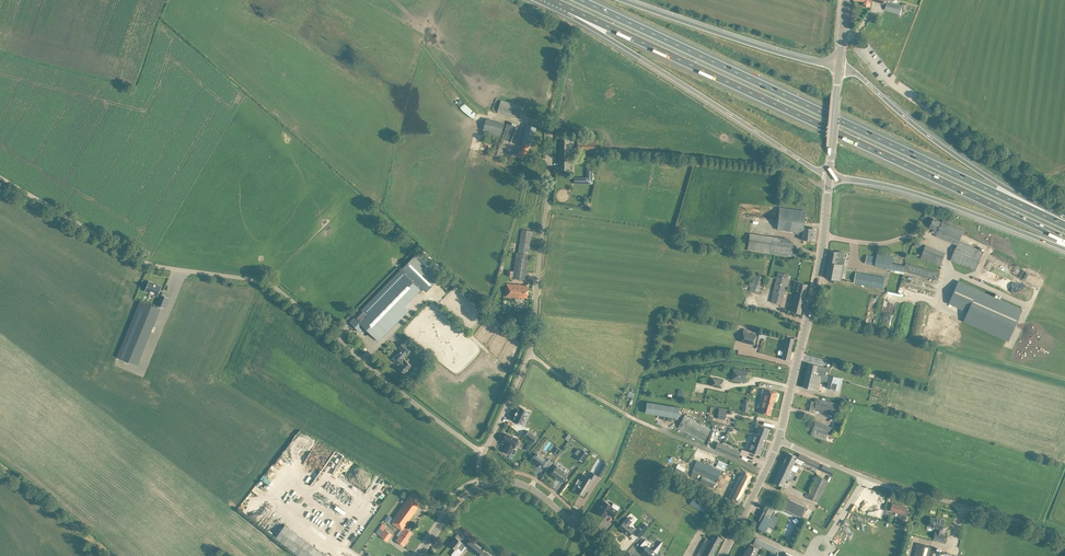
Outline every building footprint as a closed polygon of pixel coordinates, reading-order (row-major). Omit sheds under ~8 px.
[(883,3),(887,4),(885,10),(899,14),(902,5),(892,3),(893,0),(873,0),(883,3)] [(500,100),(497,111),(517,117),(520,106),(500,100)] [(486,117),(482,131),(500,136),(504,123),(486,117)] [(502,138),(508,140),(513,143),(519,127),(513,125),(507,123),(502,138)] [(519,146),(519,148),(520,148),(517,156),(525,159),(528,149),(529,145),(531,145),(537,127),(526,124),(520,142),(522,142),(521,146),(519,146)] [(508,146),(503,144),(504,140),(496,137),(490,154),(502,158),(504,149),(507,150),(508,146)] [(559,170),(565,170),(570,170),(570,148),(574,148),(574,140),(570,140),(570,139),(559,139),(559,170)] [(577,139),(577,149),(597,149),(597,139),(577,139)] [(505,155),(503,162),(512,164),(514,158),(505,155)] [(574,180),(574,184),(593,184),(593,169),(590,169),(590,180),(574,180)] [(805,211),(780,207),(777,229),(791,231),(796,232),(796,233),(803,234),(802,239),(812,240),(813,228),(804,228),(805,211)] [(930,227),(935,229),(939,230),(936,235),(949,241),(949,242),(957,246),(951,260),(975,271),(984,251),(959,240),(962,235),(964,230),(943,220),(942,222),(934,218),(930,227)] [(528,255),(532,231),(522,229),(518,253),(516,253),(514,271),(507,270),(506,276),(513,276),(513,278),(526,280),(530,255),(528,255)] [(747,250),(786,256),(796,257),(797,253),(792,252),(793,243),(788,242),(789,239),(750,234),(747,250)] [(917,237),(915,246),(922,248),(925,239),(917,237)] [(946,252),(926,244),(920,258),(940,266),(946,252)] [(825,277),(841,280),(845,258),(844,258),(845,252),(842,252),(839,251),(839,252),(830,250),(825,277)] [(866,263),(875,265),(875,266),(887,268),(904,271),(905,265),(892,263),(894,255),(878,252),(877,257),(867,255),(866,263)] [(415,255),(402,269),(426,292),(438,280),(433,275),(434,275),(415,255)] [(905,265),(904,271),(938,280),(940,273),(906,263),(905,265)] [(401,270),(350,322),(360,331),(364,327),(379,341),(410,309),(405,305),(420,289),(401,270)] [(782,304),(788,280),(789,274),(778,272),(771,302),(782,304)] [(885,278),(856,272),(854,283),(883,288),(885,278)] [(750,291),(759,294),(765,277),(755,274),(750,291)] [(1023,309),(959,280),(949,303),(968,311),(964,321),(1008,341),(1023,309)] [(1005,289),(1024,296),(1026,289),(1002,280),(1001,282),(1006,284),(1005,289)] [(149,281),(145,290),(158,296),(162,286),(149,281)] [(793,301),(791,311),(795,312),(800,313),(807,284),(802,283),(798,282),(795,282),(793,291),(796,292),(794,302),(793,301)] [(527,286),(522,285),(520,285),(507,284),(506,296),(527,298),(528,287),(527,287),(527,286)] [(168,297),(161,294),(157,305),(164,308),(168,297)] [(141,301),(118,356),(132,363),(137,365),(160,309),(141,301)] [(740,342),(755,345),(757,335),(743,332),(740,342)] [(787,337),(783,353),(781,358),(789,360),(795,338),(787,337)] [(412,349),(403,342),(399,347),(401,349),(395,356),(397,359),(394,362),(399,366),(398,367),(402,371),(401,371),(402,372),(403,373),(404,373),(405,374),(409,370),(408,369),(411,365),(405,359),(405,360),(403,358),(406,354),(407,355),(412,349)] [(809,363),(803,387),(818,390),(822,376),(824,377),(825,374),(825,372),(826,367),(822,366),(814,364),(809,363)] [(741,369),(733,369),(733,374),(735,375),(735,380),(741,381),(741,380),(747,380),(748,371),(741,370),(741,369)] [(830,375),(827,387),(840,391),(843,378),(830,375)] [(713,377),(711,385),(721,388),(723,380),(718,378),(718,379),(713,377)] [(757,412),(765,414),(770,415),(777,392),(772,391),(765,389),(762,401),(763,401),(761,409),(758,408),(757,412)] [(815,410),(820,411),(840,415),(842,404),(822,400),(816,399),(816,402),(811,401),(809,410),(814,411),(815,410)] [(645,413),(678,418),(680,407),(647,402),(645,413)] [(529,410),(519,405),(516,411),(515,414),(512,420),(518,423),(518,424),(524,427),(531,412),(529,411),(529,410)] [(719,408),(717,418),(725,420),(727,410),(719,408)] [(678,428),(704,441),(710,429),(685,416),(678,428)] [(815,421),(812,429),(828,434),(831,427),(815,421)] [(759,430),(758,434),(766,437),(770,428),(755,423),(753,428),(759,430)] [(812,429),(810,435),(826,440),(828,434),(812,429)] [(537,437),(528,431),(525,436),(533,442),(537,437)] [(754,434),(748,451),(760,456),(766,437),(758,434),(752,432),(751,433),(754,434)] [(506,433),(502,442),(506,444),(503,450),(510,454),(513,447),(514,448),(516,445),(518,446),(520,441),(518,440),(518,439),(506,433)] [(718,442),(715,449),(738,459),(741,452),(718,442)] [(582,461),(588,453),(583,449),(577,457),(582,461)] [(788,452),(786,457),(798,463),(801,464),(802,462),(817,469),(820,463),(799,454),(798,457),(788,452)] [(536,453),(531,460),(541,468),(543,464),(544,465),(544,466),(548,469),(553,462),(549,459),(547,462),(546,461),(536,453)] [(796,465),(798,463),(786,457),(781,467),(795,473),(798,466),(796,465)] [(696,460),(692,470),(717,481),(721,471),(696,460)] [(719,460),(716,467),(726,471),(729,465),(719,460)] [(832,475),(834,470),(823,464),(820,470),(832,475)] [(562,482),(567,474),(557,466),(551,474),(555,477),(557,479),(558,479),(562,482)] [(781,467),(774,482),(783,486),(786,479),(790,471),(781,467)] [(730,498),(734,500),(739,502),(753,475),(739,468),(737,472),(738,472),(733,482),(737,484),(730,498)] [(584,496),(597,475),(593,473),(590,478),(585,474),(581,480),(583,481),(580,486),(578,485),(575,491),(584,496)] [(702,476),(700,481),(713,487),(715,482),(702,476)] [(817,476),(809,494),(806,493),(805,496),(817,501),(827,480),(817,476)] [(297,482),(295,485),(305,491),(307,488),(297,482)] [(695,495),(690,504),(710,515),(715,506),(695,495)] [(420,504),(415,501),(409,496),(393,519),(388,515),(385,520),(390,523),(391,521),(402,529),(403,530),(399,536),(396,540),(404,546),(407,541),(406,541),(412,533),(405,528),(403,527),(420,504)] [(597,512),(605,517),(607,513),(613,517),(617,510),(611,507),(612,506),(604,501),(597,512)] [(893,503),(892,508),(891,511),(898,513),(898,514),(898,516),(907,518),(909,511),(905,510),(906,506),(893,503)] [(764,510),(757,522),(760,524),(758,528),(765,531),(770,522),(775,524),(778,518),(773,516),(775,511),(768,508),(766,512),(764,510)] [(846,517),(856,520),(858,515),(849,511),(846,517)] [(624,521),(618,527),(629,536),(634,530),(629,525),(632,521),(628,517),(624,521)] [(931,517),(929,526),(939,528),(937,533),(936,532),(934,539),(945,542),(946,535),(941,534),(942,529),(943,529),(945,520),(938,518),(938,519),(931,517)] [(299,555),(327,555),(286,525),(276,538),(299,555)] [(379,527),(376,532),(387,541),(392,534),(385,529),(384,530),(379,527)] [(639,529),(635,534),(639,537),(645,531),(640,527),(639,528),(639,529)] [(699,555),(712,555),(722,537),(714,533),(710,540),(706,537),(703,544),(705,545),(704,547),(699,555)] [(450,545),(454,548),(460,552),(462,550),(458,547),(462,542),(456,538),(450,545)] [(640,545),(644,548),(644,549),(643,552),(645,553),(645,555),(646,555),(647,555),(657,555),(658,553),(661,547),(661,546),(658,545),(653,551),(649,547),(652,542),(645,539),(640,545)] [(759,539),(757,543),(780,554),(782,550),(759,539)] [(465,546),(478,555),(479,555),(491,555),(486,552),(486,553),(483,551),(482,551),(470,540),(465,546)] [(953,555),(931,549),(931,547),(918,543),(915,555),(953,555)] [(744,555),(743,555),(754,555),(758,548),(750,544),(747,550),(746,550),(744,555)]
